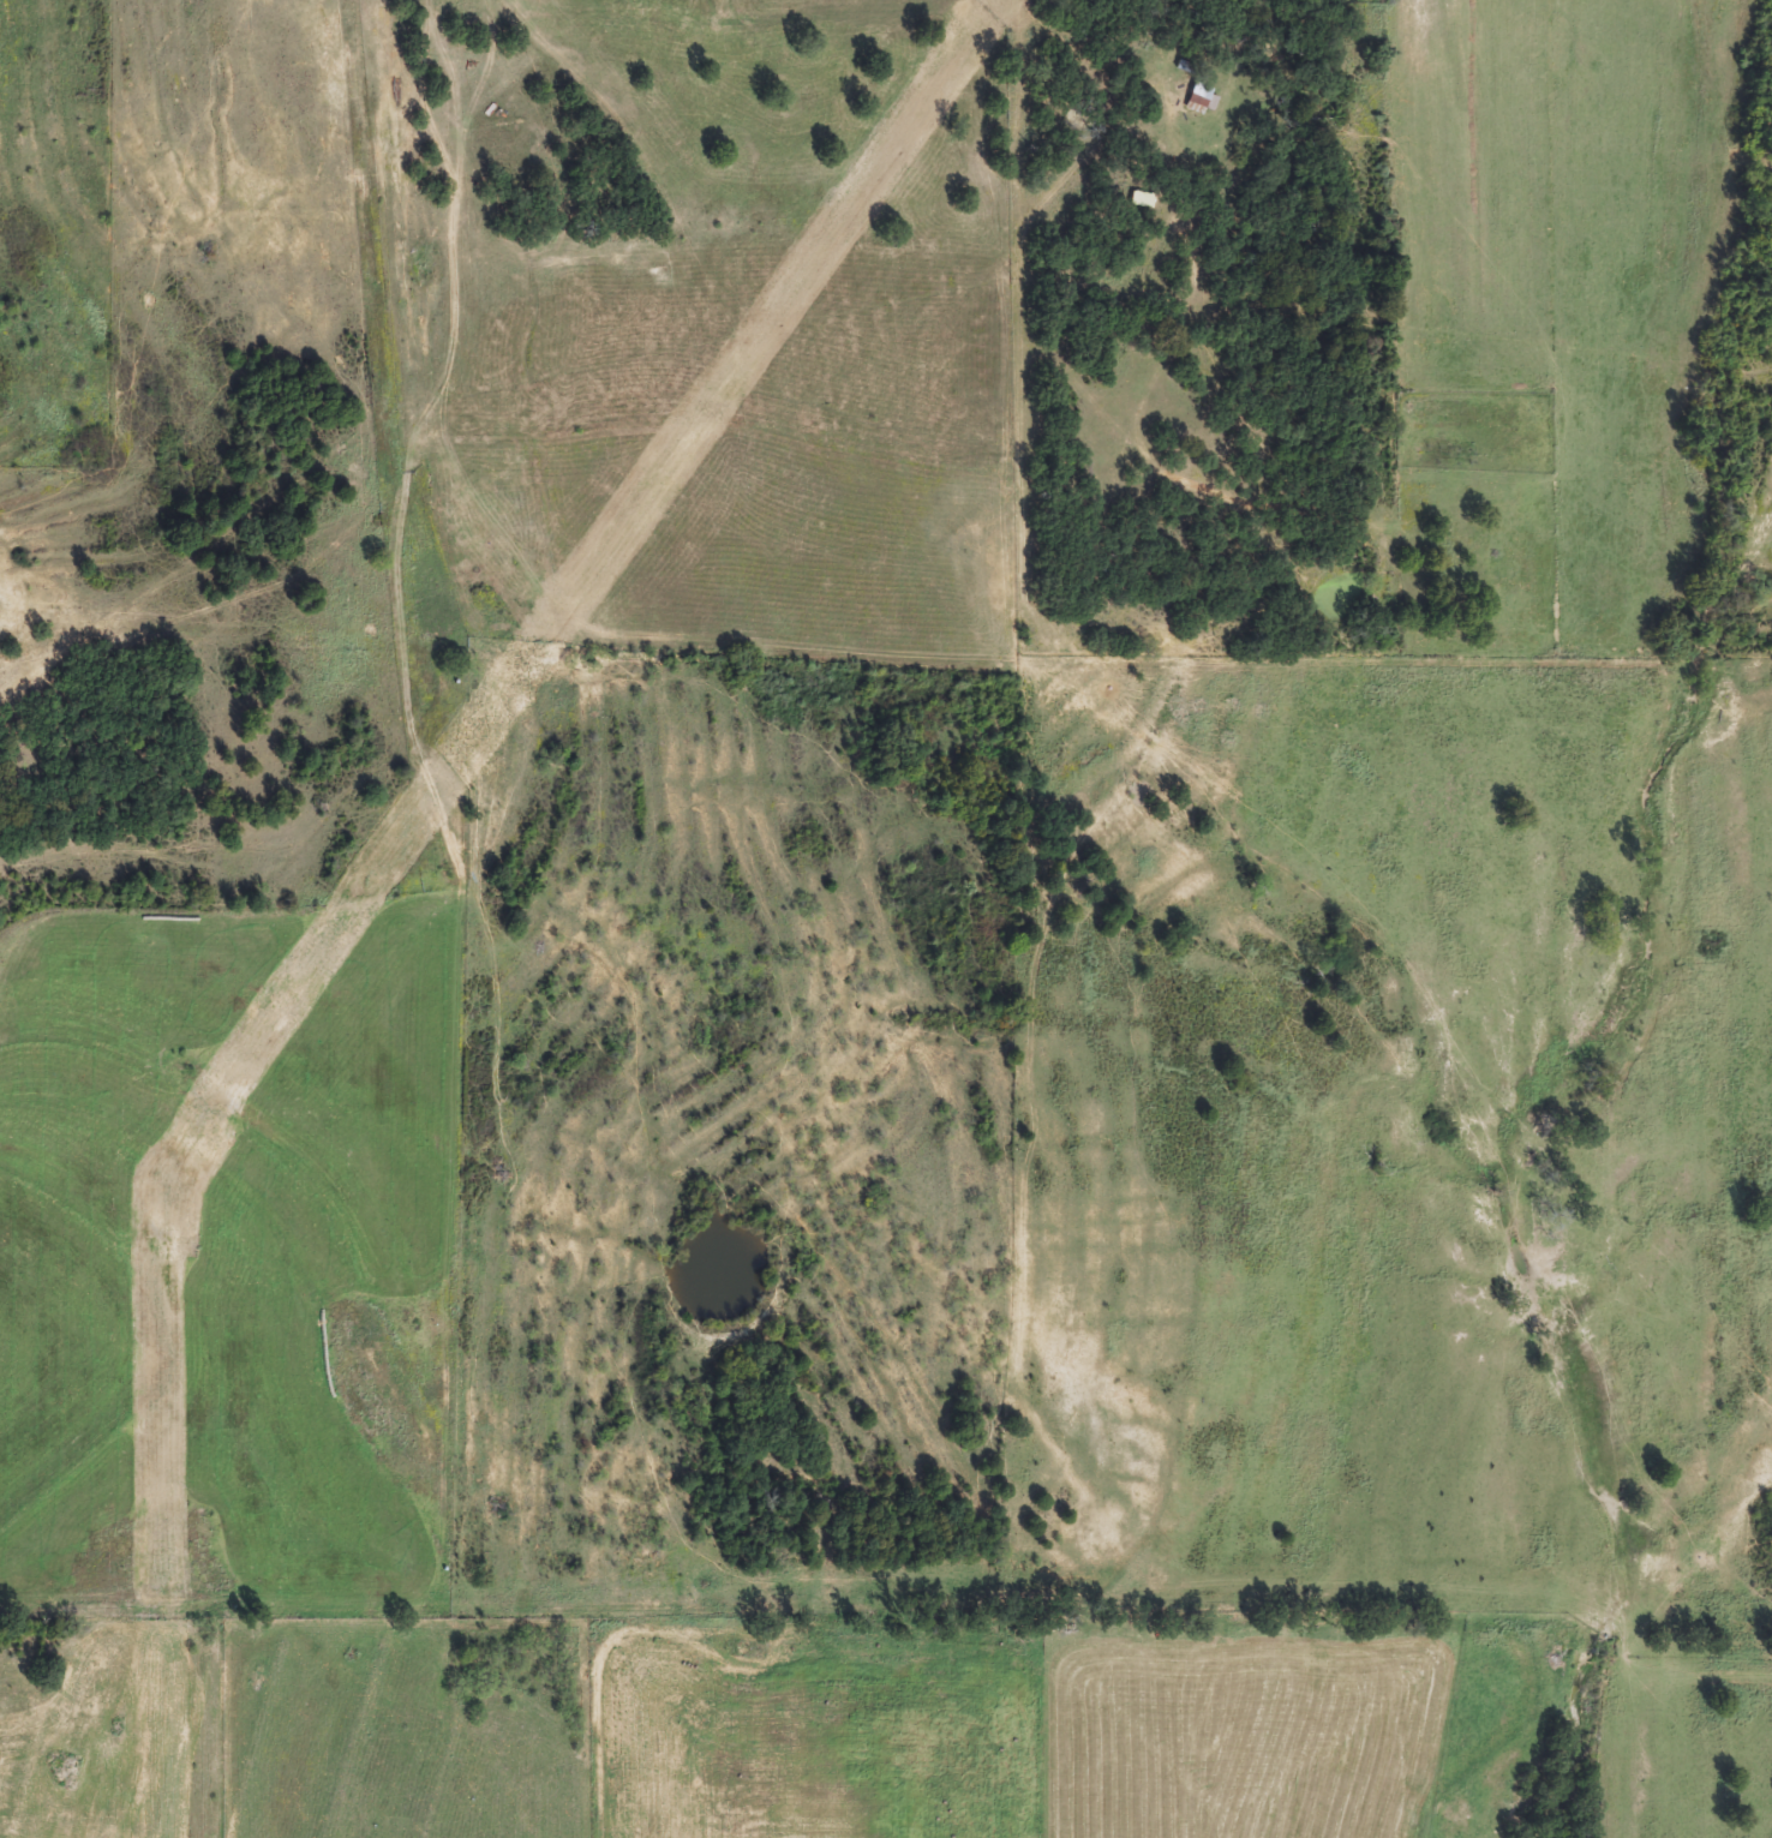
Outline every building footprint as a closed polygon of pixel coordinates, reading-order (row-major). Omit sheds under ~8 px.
[(1220,102),(1210,112),(1207,108),(1198,118),(1184,102),(1202,84),(1220,102)]
